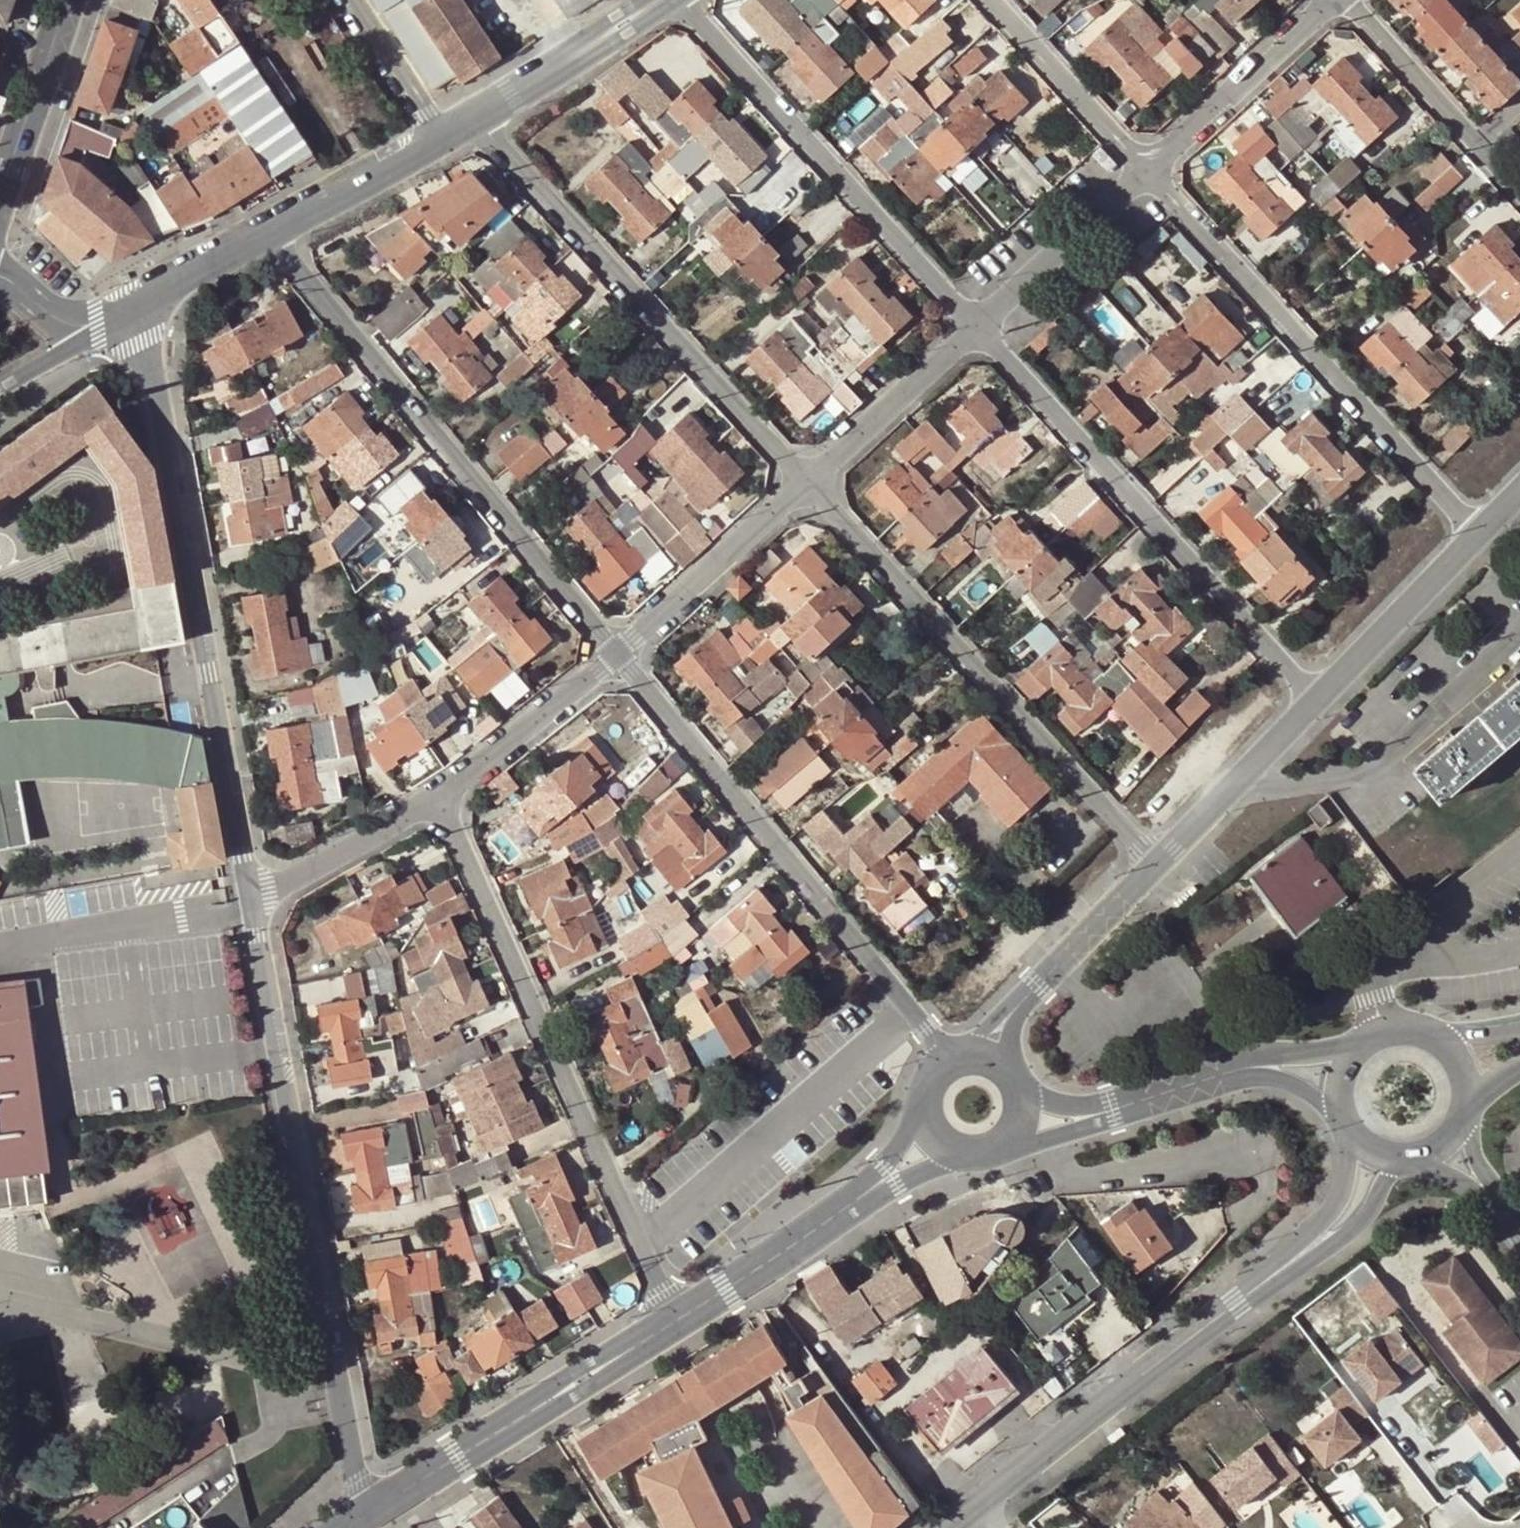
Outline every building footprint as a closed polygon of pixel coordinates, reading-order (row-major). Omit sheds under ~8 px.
[(5,21),(13,0),(0,0),(0,19),(5,21)] [(194,27),(219,9),(213,0),(176,0),(194,27)] [(434,87),(458,71),(463,78),(500,51),(467,0),(377,0),(434,87)] [(568,21),(601,0),(554,0),(568,21)] [(786,50),(825,16),(811,0),(748,0),(741,6),(769,38),(773,35),(778,40),(786,50)] [(839,3),(836,0),(823,0),(826,3),(821,8),(826,15),(829,12),(839,3)] [(845,10),(855,0),(843,0),(839,3),(845,10)] [(905,26),(935,0),(882,0),(905,26)] [(1032,3),(1044,16),(1061,0),(1035,0),(1032,3)] [(1139,9),(1148,0),(1131,0),(1139,9)] [(1195,3),(1193,0),(1187,0),(1180,6),(1185,12),(1195,3)] [(1224,55),(1237,42),(1212,14),(1225,3),(1240,19),(1260,0),(1198,0),(1195,3),(1185,12),(1204,33),(1224,55)] [(1401,9),(1406,4),(1411,9),(1418,17),(1436,0),(1392,0),(1401,9)] [(1440,53),(1471,25),(1459,12),(1449,0),(1436,0),(1418,17),(1423,23),(1428,29),(1423,34),(1440,53)] [(1459,12),(1471,0),(1449,0),(1459,12)] [(845,10),(839,3),(829,12),(838,24),(848,14),(845,10)] [(1406,14),(1411,9),(1406,4),(1401,9),(1406,14)] [(139,14),(109,5),(104,19),(134,29),(139,14)] [(1172,25),(1185,12),(1180,6),(1166,18),(1172,25)] [(236,32),(219,9),(194,27),(176,38),(168,43),(169,45),(189,73),(240,39),(236,32)] [(1112,64),(1120,72),(1152,42),(1145,35),(1150,31),(1130,10),(1088,47),(1102,61),(1106,58),(1112,64)] [(147,33),(152,19),(139,14),(134,29),(147,33)] [(160,15),(152,19),(168,43),(176,38),(160,15)] [(825,16),(786,50),(796,60),(802,67),(798,70),(824,98),(855,71),(829,43),(840,33),(825,16)] [(953,27),(944,18),(912,46),(894,63),(913,84),(921,77),(919,74),(956,42),(947,33),(953,27)] [(128,46),(134,29),(104,19),(90,59),(105,64),(121,70),(121,66),(126,55),(128,46)] [(1418,28),(1423,34),(1428,29),(1423,23),(1418,28)] [(1471,25),(1440,53),(1455,69),(1461,64),(1466,70),(1473,78),(1498,55),(1481,36),(1471,25)] [(1493,26),(1481,36),(1498,55),(1508,45),(1493,26)] [(897,29),(877,45),(884,52),(902,35),(897,29)] [(1145,35),(1152,42),(1157,38),(1151,30),(1150,31),(1145,35)] [(1161,52),(1152,42),(1120,72),(1130,83),(1126,88),(1131,93),(1142,106),(1183,69),(1189,76),(1204,62),(1208,67),(1224,55),(1204,33),(1181,54),(1171,42),(1161,52)] [(774,44),(778,40),(773,35),(769,38),(774,44)] [(894,63),(912,46),(902,35),(884,52),(894,63)] [(870,82),(872,80),(894,63),(884,52),(877,45),(870,37),(865,42),(874,52),(861,64),(861,71),(870,82)] [(283,167),(313,148),(299,127),(264,76),(242,41),(199,69),(230,112),(245,135),(248,139),(269,170),(271,174),(283,167)] [(956,67),(966,77),(989,57),(980,46),(956,67)] [(1102,61),(1088,47),(1083,51),(1103,72),(1107,68),(1102,61)] [(1519,88),(1519,79),(1498,55),(1473,78),(1467,84),(1493,112),(1519,88)] [(1288,109),(1278,118),(1306,149),(1318,139),(1322,136),(1310,124),(1326,109),(1337,122),(1369,93),(1358,82),(1352,76),(1357,71),(1345,57),(1315,85),(1288,109)] [(1107,68),(1112,64),(1106,58),(1102,61),(1107,68)] [(115,85),(121,70),(105,64),(90,59),(88,66),(83,79),(111,89),(114,89),(115,85)] [(802,67),(796,60),(792,64),(798,70),(802,67)] [(969,152),(973,148),(946,119),(913,84),(894,63),(872,80),(891,103),(907,91),(917,103),(896,122),(942,171),(952,163),(958,169),(956,170),(961,177),(978,162),(969,152)] [(1461,64),(1455,69),(1459,75),(1466,70),(1461,64)] [(627,116),(636,126),(646,117),(632,103),(646,90),(624,66),(601,88),(605,92),(627,116)] [(940,72),(952,85),(957,81),(945,68),(940,72)] [(199,71),(191,76),(172,89),(163,96),(156,100),(152,103),(142,110),(170,152),(214,122),(230,112),(199,69),(199,71)] [(968,88),(998,120),(1005,115),(1012,109),(1015,113),(1029,101),(1001,70),(988,82),(982,75),(968,88)] [(1352,76),(1358,82),(1364,77),(1357,71),(1352,76)] [(1269,85),(1276,94),(1281,90),(1284,80),(1280,75),(1269,85)] [(1286,97),(1288,109),(1315,85),(1308,78),(1286,97)] [(112,93),(114,89),(111,89),(83,79),(76,99),(106,110),(112,93)] [(674,141),(680,148),(684,144),(720,113),(711,102),(705,97),(709,93),(696,79),(653,117),(675,140),(674,141)] [(149,80),(138,98),(152,103),(156,100),(162,85),(149,80)] [(998,120),(968,88),(956,98),(961,105),(946,119),(973,148),(988,135),(985,132),(998,120)] [(1265,104),(1278,118),(1288,109),(1286,97),(1281,90),(1276,94),(1265,104)] [(614,129),(627,116),(605,92),(590,104),(614,129)] [(705,97),(711,102),(714,98),(709,93),(705,97)] [(1369,93),(1337,122),(1344,128),(1339,132),(1359,155),(1400,118),(1388,105),(1383,109),(1376,101),(1369,93)] [(1381,97),(1376,101),(1383,109),(1388,105),(1381,97)] [(1037,110),(1029,101),(1015,113),(1008,119),(1016,129),(1037,110)] [(1012,109),(1005,115),(1008,119),(1015,113),(1012,109)] [(245,135),(230,112),(214,122),(233,149),(248,139),(245,135)] [(720,113),(684,144),(701,163),(710,155),(735,183),(766,155),(738,125),(735,129),(729,123),(720,113)] [(948,177),(942,171),(896,122),(891,116),(857,146),(891,182),(895,178),(917,202),(929,191),(936,199),(953,183),(948,177)] [(105,117),(100,130),(116,137),(118,134),(126,127),(105,117)] [(135,117),(126,127),(118,134),(125,145),(143,127),(135,117)] [(78,121),(69,118),(62,140),(85,148),(109,157),(116,137),(100,130),(78,121)] [(1306,149),(1278,118),(1266,129),(1295,160),(1306,149)] [(733,120),(729,123),(735,129),(738,125),(733,120)] [(170,152),(182,170),(188,179),(233,149),(214,122),(170,152)] [(188,179),(210,211),(271,174),(269,170),(248,139),(233,149),(188,179)] [(1318,139),(1306,149),(1311,155),(1322,145),(1318,139)] [(85,148),(62,140),(60,145),(43,199),(55,209),(75,227),(93,242),(110,257),(150,234),(130,206),(116,195),(89,171),(79,162),(85,148)] [(667,159),(680,148),(674,141),(661,153),(667,159)] [(655,171),(648,165),(628,142),(584,181),(596,194),(601,190),(606,197),(615,207),(646,179),(655,171)] [(667,159),(673,166),(686,154),(680,148),(667,159)] [(1311,155),(1306,149),(1295,160),(1300,166),(1311,155)] [(667,159),(661,153),(648,165),(655,171),(667,159)] [(1233,198),(1243,208),(1277,176),(1283,171),(1267,155),(1254,167),(1240,153),(1210,180),(1222,194),(1227,190),(1233,198)] [(135,188),(148,179),(139,165),(131,154),(118,163),(135,188)] [(1435,184),(1454,166),(1444,154),(1425,172),(1435,184)] [(99,158),(89,171),(116,195),(120,189),(108,179),(114,172),(99,158)] [(673,192),(686,180),(673,166),(667,159),(655,171),(673,192)] [(1346,192),(1366,175),(1353,161),(1333,179),(1346,192)] [(952,163),(942,171),(948,177),(956,170),(958,169),(952,163)] [(1435,184),(1423,195),(1417,201),(1429,213),(1466,179),(1454,166),(1435,184)] [(400,213),(431,246),(441,237),(448,230),(452,234),(467,222),(477,232),(507,207),(507,204),(515,198),(491,169),(483,175),(480,172),(432,195),(434,197),(427,201),(425,199),(400,213)] [(160,196),(179,224),(210,211),(188,179),(182,170),(154,187),(160,196)] [(1289,187),(1293,183),(1283,171),(1277,176),(1289,187)] [(1333,179),(1329,174),(1315,187),(1315,198),(1325,210),(1338,199),(1346,192),(1333,179)] [(1308,200),(1293,183),(1289,187),(1277,176),(1243,208),(1250,216),(1258,223),(1253,227),(1265,240),(1308,200)] [(155,232),(179,224),(160,196),(154,187),(148,179),(135,188),(142,198),(130,206),(150,234),(155,232)] [(674,210),(646,179),(615,207),(626,218),(632,224),(627,228),(640,242),(674,210)] [(1351,229),(1368,247),(1397,219),(1417,201),(1423,195),(1409,180),(1397,191),(1395,189),(1378,206),(1367,196),(1346,215),(1355,225),(1351,229)] [(602,202),(606,197),(601,190),(596,194),(602,202)] [(1227,190),(1222,194),(1230,201),(1233,198),(1227,190)] [(790,214),(802,202),(795,195),(783,207),(790,214)] [(1338,199),(1325,210),(1320,215),(1327,222),(1345,207),(1338,199)] [(808,208),(802,202),(790,214),(795,219),(808,208)] [(713,232),(733,214),(726,205),(706,224),(713,232)] [(76,261),(93,242),(75,227),(55,209),(38,228),(76,261)] [(421,255),(431,246),(400,213),(399,213),(366,232),(406,278),(420,265),(416,260),(421,255)] [(719,246),(735,263),(764,237),(748,219),(743,224),(733,214),(713,232),(722,243),(719,246)] [(1253,227),(1258,223),(1250,216),(1247,220),(1253,227)] [(1397,219),(1368,247),(1382,263),(1386,259),(1395,268),(1424,241),(1425,236),(1407,217),(1400,223),(1397,219)] [(632,224),(626,218),(621,222),(627,228),(632,224)] [(495,282),(511,300),(548,268),(540,259),(535,252),(539,248),(513,219),(479,247),(492,264),(495,261),(506,274),(495,282)] [(1489,288),(1519,259),(1510,249),(1504,243),(1509,238),(1497,224),(1453,265),(1467,279),(1473,274),(1480,281),(1481,279),(1489,288)] [(448,230),(441,237),(445,241),(452,234),(448,230)] [(797,231),(776,250),(778,253),(788,261),(808,242),(797,231)] [(764,283),(773,274),(782,266),(774,256),(778,253),(776,250),(764,237),(735,263),(749,279),(752,276),(761,285),(764,283)] [(1504,243),(1510,249),(1515,245),(1509,238),(1504,243)] [(535,252),(540,259),(545,255),(539,248),(535,252)] [(426,260),(421,255),(416,260),(420,265),(426,260)] [(843,323),(880,289),(871,280),(865,274),(870,270),(857,256),(814,296),(829,313),(832,311),(843,323)] [(1130,267),(1123,259),(1104,276),(1108,281),(1120,269),(1124,273),(1130,267)] [(1386,259),(1382,263),(1376,267),(1386,277),(1395,268),(1386,259)] [(1479,298),(1505,326),(1519,312),(1519,260),(1519,259),(1489,288),(1479,298)] [(752,294),(761,285),(752,276),(749,279),(735,263),(725,273),(747,298),(752,294)] [(773,274),(781,283),(790,274),(782,266),(773,274)] [(1399,294),(1419,275),(1412,267),(1391,285),(1399,294)] [(548,268),(511,300),(513,302),(517,298),(522,305),(521,306),(541,329),(579,294),(562,273),(557,278),(548,268)] [(793,301),(800,309),(808,302),(801,294),(817,280),(808,270),(798,279),(785,292),(793,301)] [(865,274),(871,280),(875,276),(870,270),(865,274)] [(764,308),(780,295),(774,289),(781,283),(773,274),(764,283),(771,291),(759,301),(764,308)] [(1414,311),(1432,295),(1418,279),(1400,296),(1414,311)] [(752,294),(759,301),(771,291),(764,283),(761,285),(752,294)] [(372,312),(384,326),(419,296),(409,284),(372,312)] [(841,325),(827,337),(855,368),(877,347),(911,315),(898,301),(894,305),(889,299),(880,289),(843,323),(841,325)] [(225,294),(218,298),(225,313),(234,309),(225,294)] [(893,295),(889,299),(894,305),(898,301),(893,295)] [(1188,316),(1181,323),(1213,357),(1220,350),(1224,356),(1244,338),(1233,326),(1205,295),(1191,307),(1195,311),(1188,316)] [(419,296),(384,326),(392,336),(428,306),(419,296)] [(225,313),(218,298),(210,302),(219,317),(225,313)] [(283,299),(234,327),(251,361),(271,350),(270,346),(282,339),(283,343),(302,332),(283,299)] [(588,326),(606,310),(597,299),(579,315),(588,326)] [(1457,317),(1457,318),(1468,307),(1462,299),(1450,310),(1457,317)] [(494,316),(504,306),(499,300),(489,310),(494,316)] [(510,313),(504,306),(494,316),(499,323),(510,313)] [(1185,312),(1188,316),(1195,311),(1191,307),(1185,312)] [(1457,318),(1462,323),(1473,312),(1468,307),(1457,318)] [(1426,346),(1433,340),(1424,331),(1420,336),(1412,327),(1417,323),(1404,309),(1362,348),(1374,361),(1378,357),(1385,365),(1395,375),(1426,346)] [(494,316),(489,310),(486,313),(484,310),(466,326),(472,334),(494,316)] [(1445,329),(1457,318),(1457,317),(1450,310),(1438,321),(1445,329)] [(431,355),(438,363),(462,343),(457,337),(450,327),(452,326),(440,312),(409,339),(420,353),(426,348),(431,355)] [(499,323),(494,316),(472,334),(474,336),(482,330),(486,334),(499,323)] [(768,375),(777,384),(827,337),(822,332),(811,342),(790,318),(746,358),(764,378),(768,375)] [(1450,334),(1462,323),(1457,318),(1445,329),(1450,334)] [(835,320),(822,332),(827,337),(841,325),(835,320)] [(1233,326),(1244,338),(1250,333),(1239,321),(1233,326)] [(1213,357),(1181,323),(1169,334),(1154,346),(1188,384),(1215,360),(1213,357)] [(1420,336),(1424,331),(1417,323),(1412,327),(1420,336)] [(251,361),(234,327),(213,338),(217,344),(196,356),(195,373),(201,384),(230,369),(232,371),(251,361)] [(457,337),(462,343),(470,336),(465,330),(457,337)] [(541,331),(521,348),(532,361),(551,345),(541,331)] [(1154,346),(1169,334),(1167,331),(1152,344),(1154,346)] [(470,336),(462,343),(470,354),(479,347),(470,336)] [(827,337),(777,384),(787,394),(792,401),(788,404),(800,419),(855,368),(827,337)] [(1431,352),(1426,346),(1395,375),(1401,382),(1408,389),(1404,393),(1416,406),(1458,368),(1449,358),(1459,348),(1451,338),(1440,348),(1438,346),(1431,352)] [(270,346),(271,350),(273,353),(275,356),(278,357),(282,356),(285,354),(286,352),(287,349),(285,346),(283,343),(282,339),(270,346)] [(462,343),(438,363),(448,376),(453,382),(448,386),(460,400),(491,374),(479,359),(476,361),(470,354),(462,343)] [(1154,346),(1152,344),(1133,361),(1135,364),(1154,346)] [(1188,384),(1154,346),(1135,364),(1127,371),(1163,411),(1171,403),(1190,386),(1188,384)] [(877,347),(855,368),(860,373),(882,353),(877,347)] [(426,360),(431,355),(426,348),(420,353),(426,360)] [(532,361),(521,348),(502,365),(515,379),(535,364),(532,361)] [(1220,350),(1213,357),(1215,360),(1217,362),(1224,356),(1220,350)] [(1240,374),(1251,364),(1254,361),(1246,351),(1237,359),(1235,356),(1222,367),(1233,380),(1240,374)] [(337,356),(276,397),(287,412),(348,372),(337,356)] [(1378,357),(1374,361),(1380,368),(1385,365),(1378,357)] [(532,382),(565,419),(566,418),(594,393),(577,375),(574,377),(558,358),(532,382)] [(1190,386),(1201,398),(1220,380),(1221,379),(1215,373),(1222,367),(1217,362),(1215,360),(1188,384),(1190,386)] [(1395,375),(1385,365),(1380,368),(1375,372),(1385,384),(1395,375)] [(1221,379),(1220,380),(1230,391),(1244,378),(1240,374),(1233,380),(1222,367),(1215,373),(1221,379)] [(1125,446),(1142,464),(1180,429),(1173,422),(1163,411),(1127,371),(1117,380),(1111,386),(1108,382),(1093,395),(1133,439),(1125,446)] [(453,382),(448,376),(443,379),(448,386),(453,382)] [(1111,386),(1117,380),(1113,376),(1108,382),(1111,386)] [(622,397),(607,381),(594,393),(566,418),(565,419),(579,435),(585,430),(602,449),(621,432),(613,423),(616,421),(606,410),(622,397)] [(1408,389),(1401,382),(1397,386),(1404,393),(1408,389)] [(84,432),(118,479),(136,585),(141,611),(142,613),(144,613),(150,646),(182,640),(150,463),(93,383),(59,408),(0,450),(0,493),(84,432)] [(225,404),(231,415),(268,400),(261,383),(225,404)] [(323,445),(331,455),(367,425),(359,415),(353,408),(358,404),(346,390),(291,433),(303,449),(309,443),(323,445)] [(946,463),(953,471),(964,461),(971,455),(1005,425),(994,414),(987,406),(991,403),(979,390),(949,418),(962,431),(955,437),(962,445),(956,451),(938,432),(947,424),(936,412),(916,431),(926,442),(946,463)] [(792,401),(787,394),(782,398),(788,404),(792,401)] [(1243,399),(1220,419),(1234,435),(1257,415),(1243,399)] [(268,400),(231,415),(246,439),(277,421),(268,400)] [(1088,400),(1074,411),(1083,421),(1096,408),(1088,400)] [(987,406),(994,414),(998,410),(991,403),(987,406)] [(1171,403),(1163,411),(1173,422),(1183,414),(1171,403)] [(353,408),(359,415),(363,410),(358,404),(353,408)] [(1206,432),(1220,419),(1208,405),(1194,418),(1206,432)] [(651,446),(678,477),(712,447),(703,438),(707,433),(688,412),(651,446)] [(1286,491),(1297,481),(1304,476),(1313,468),(1336,447),(1326,436),(1320,429),(1324,425),(1312,412),(1290,433),(1286,429),(1270,443),(1287,463),(1300,453),(1307,461),(1294,471),(1295,472),(1292,477),(1290,475),(1280,484),(1286,491)] [(1257,415),(1234,435),(1249,450),(1252,454),(1275,434),(1257,415)] [(1197,439),(1212,455),(1234,435),(1220,419),(1206,432),(1197,439)] [(1455,454),(1479,430),(1465,419),(1442,443),(1455,454)] [(505,449),(517,462),(547,435),(536,423),(505,449)] [(547,435),(517,462),(529,476),(559,449),(561,451),(573,440),(559,424),(547,435)] [(367,425),(331,455),(357,486),(398,453),(386,438),(381,442),(375,434),(367,425)] [(1011,433),(1005,425),(971,455),(983,469),(991,462),(1003,477),(1034,449),(1023,437),(1018,440),(1011,433)] [(1320,429),(1326,436),(1331,432),(1324,425),(1320,429)] [(612,453),(613,455),(621,464),(647,442),(634,428),(631,435),(612,453)] [(1016,428),(1011,433),(1018,440),(1023,437),(1016,428)] [(380,431),(375,434),(381,442),(386,438),(380,431)] [(907,458),(926,442),(916,431),(897,448),(907,458)] [(1234,435),(1212,455),(1226,471),(1249,450),(1234,435)] [(213,466),(219,466),(218,463),(242,459),(239,442),(209,447),(213,466)] [(664,490),(652,500),(678,531),(693,518),(683,508),(690,502),(700,511),(742,472),(730,458),(725,463),(719,456),(712,447),(678,477),(664,490)] [(1343,455),(1336,447),(1313,468),(1326,482),(1324,484),(1337,499),(1367,471),(1355,458),(1350,461),(1343,455)] [(1348,450),(1343,455),(1350,461),(1355,458),(1348,450)] [(724,451),(719,456),(725,463),(730,458),(724,451)] [(271,474),(280,472),(277,453),(242,459),(218,463),(219,466),(222,481),(228,480),(229,489),(233,502),(275,495),(271,474)] [(1300,453),(1287,463),(1294,471),(1307,461),(1300,453)] [(621,464),(613,455),(600,466),(591,456),(551,490),(563,503),(569,497),(586,481),(596,492),(608,482),(620,494),(622,494),(629,487),(636,481),(621,464)] [(307,475),(318,467),(312,457),(300,463),(307,475)] [(908,472),(915,467),(907,458),(901,464),(908,472)] [(964,461),(953,471),(957,475),(968,465),(964,461)] [(891,507),(901,517),(934,487),(915,467),(908,472),(901,464),(899,462),(868,491),(880,505),(885,500),(891,507)] [(933,474),(940,482),(953,471),(946,463),(933,474)] [(318,467),(307,475),(325,527),(328,534),(340,529),(362,509),(350,496),(333,509),(321,480),(324,478),(318,467)] [(1313,468),(1304,476),(1309,481),(1306,484),(1328,508),(1337,499),(1324,484),(1326,482),(1313,468)] [(953,471),(940,482),(945,486),(957,475),(953,471)] [(275,495),(284,494),(280,472),(271,474),(275,495)] [(1259,503),(1266,496),(1260,489),(1245,473),(1200,513),(1213,527),(1218,522),(1224,529),(1234,540),(1256,519),(1265,511),(1259,503)] [(1260,489),(1266,496),(1280,484),(1273,477),(1260,489)] [(1054,510),(1069,527),(1073,524),(1103,495),(1090,479),(1054,510)] [(405,521),(418,537),(448,513),(434,496),(431,499),(422,488),(420,489),(413,481),(403,489),(410,499),(401,507),(410,517),(405,521)] [(586,481),(569,497),(580,510),(595,497),(598,494),(596,492),(586,481)] [(1302,487),(1297,481),(1286,491),(1291,497),(1302,487)] [(646,493),(652,500),(664,490),(656,483),(646,493)] [(1273,504),(1286,491),(1280,484),(1266,496),(1273,504)] [(934,487),(901,517),(908,525),(915,533),(910,537),(922,551),(969,508),(950,486),(941,495),(934,487)] [(634,504),(640,498),(629,487),(622,494),(632,505),(634,504)] [(1291,497),(1286,491),(1273,504),(1278,509),(1291,497)] [(1119,505),(1107,492),(1103,495),(1073,524),(1085,536),(1096,525),(1115,507),(1119,505)] [(646,505),(652,500),(646,493),(640,498),(634,504),(640,511),(646,505)] [(233,542),(274,535),(271,516),(267,516),(265,509),(277,506),(276,503),(275,495),(233,502),(235,516),(236,523),(229,525),(233,542)] [(1273,504),(1266,496),(1259,503),(1265,511),(1273,504)] [(608,512),(595,497),(580,510),(563,524),(574,538),(580,534),(585,541),(594,551),(627,522),(619,512),(609,520),(604,515),(608,512)] [(678,531),(652,500),(646,505),(640,511),(666,542),(678,531)] [(886,512),(891,507),(885,500),(880,505),(886,512)] [(271,516),(274,535),(290,532),(285,501),(276,503),(277,506),(265,509),(267,516),(271,516)] [(619,512),(627,522),(640,511),(634,504),(632,505),(626,511),(619,502),(608,512),(604,515),(609,520),(619,512)] [(397,511),(405,521),(410,517),(401,507),(397,511)] [(1115,507),(1096,525),(1107,538),(1127,520),(1115,507)] [(337,555),(338,558),(376,526),(362,509),(340,529),(328,534),(328,535),(337,555)] [(448,513),(418,537),(435,557),(439,553),(446,563),(456,554),(463,564),(474,554),(468,546),(469,544),(461,535),(464,532),(448,513)] [(985,524),(981,530),(979,548),(979,550),(979,558),(988,551),(997,561),(1002,556),(1019,573),(1048,546),(1024,520),(1018,524),(1010,515),(991,531),(985,524)] [(236,523),(235,516),(228,516),(229,525),(236,523)] [(678,531),(698,553),(712,540),(693,518),(678,531)] [(1270,534),(1256,519),(1234,540),(1241,547),(1250,557),(1242,564),(1260,584),(1257,587),(1267,598),(1276,589),(1289,603),(1305,587),(1304,585),(1315,575),(1287,545),(1273,531),(1270,534)] [(627,522),(594,551),(603,561),(582,579),(600,600),(661,547),(641,524),(634,530),(627,522)] [(1219,533),(1224,529),(1218,522),(1213,527),(1219,533)] [(915,533),(908,525),(903,529),(910,537),(915,533)] [(313,541),(328,534),(325,527),(309,534),(313,541)] [(979,548),(981,530),(979,527),(969,537),(979,548)] [(685,564),(698,553),(678,531),(666,542),(685,564)] [(309,564),(337,555),(328,535),(328,534),(313,541),(302,544),(309,564)] [(580,545),(585,541),(580,534),(574,538),(580,545)] [(948,555),(959,569),(979,550),(979,548),(969,537),(948,555)] [(763,578),(786,558),(775,546),(752,567),(763,578)] [(804,607),(833,581),(823,569),(818,563),(822,558),(809,546),(768,584),(787,605),(796,597),(804,607)] [(1056,616),(1071,603),(1079,595),(1082,586),(1084,584),(1073,572),(1078,567),(1068,557),(1063,562),(1048,546),(1019,573),(1034,590),(1032,591),(1056,616)] [(1250,557),(1241,547),(1234,556),(1242,564),(1250,557)] [(453,571),(463,564),(456,554),(446,563),(453,571)] [(818,563),(823,569),(828,565),(822,558),(818,563)] [(1080,614),(1087,620),(1098,611),(1112,626),(1117,627),(1125,621),(1134,631),(1165,602),(1156,593),(1170,581),(1160,571),(1152,579),(1142,567),(1112,595),(1093,574),(1088,579),(1084,584),(1082,586),(1079,595),(1071,603),(1080,614)] [(1084,584),(1088,579),(1078,567),(1073,572),(1084,584)] [(486,638),(521,611),(514,601),(507,594),(512,590),(500,575),(468,602),(481,617),(474,624),(486,638)] [(753,588),(741,575),(729,587),(741,599),(753,588)] [(771,637),(781,648),(796,636),(813,656),(798,668),(813,686),(822,678),(839,662),(825,647),(855,623),(850,617),(864,605),(852,591),(847,595),(840,588),(833,581),(804,607),(783,626),(771,637)] [(845,584),(840,588),(847,595),(852,591),(845,584)] [(141,611),(136,585),(0,618),(0,636),(9,635),(141,611)] [(256,636),(288,630),(286,619),(284,609),(287,609),(284,589),(243,596),(246,615),(252,614),(253,623),(256,636)] [(507,594),(514,601),(518,598),(512,590),(507,594)] [(1050,621),(1056,616),(1032,591),(1027,596),(1050,621)] [(1165,602),(1134,631),(1138,636),(1148,646),(1153,642),(1165,655),(1168,652),(1196,626),(1182,612),(1178,616),(1172,610),(1165,602)] [(1080,614),(1071,603),(1056,616),(1050,621),(1049,622),(1058,633),(1080,614)] [(1177,606),(1172,610),(1178,616),(1182,612),(1177,606)] [(56,663),(150,646),(144,613),(142,613),(141,611),(9,635),(15,670),(36,666),(56,663)] [(464,655),(451,665),(480,699),(551,638),(540,624),(535,628),(529,621),(521,611),(486,638),(464,655)] [(752,641),(765,630),(749,612),(736,623),(752,641)] [(288,630),(300,629),(298,616),(286,619),(288,630)] [(534,617),(529,621),(535,628),(540,624),(534,617)] [(765,630),(771,637),(783,626),(777,618),(765,630)] [(738,665),(745,659),(719,628),(677,664),(688,678),(693,674),(699,681),(708,692),(738,665)] [(289,638),(288,630),(256,636),(259,649),(260,657),(254,658),(257,677),(299,669),(295,650),(291,651),(289,638)] [(758,648),(771,637),(765,630),(752,641),(758,648)] [(1053,685),(1063,696),(1113,649),(1106,642),(1094,653),(1073,631),(1019,679),(1038,699),(1053,685)] [(1106,642),(1113,649),(1126,638),(1118,631),(1106,642)] [(306,634),(289,638),(291,651),(295,650),(299,669),(313,666),(306,634)] [(15,670),(9,635),(0,636),(0,673),(15,670)] [(380,648),(393,642),(390,635),(377,641),(380,648)] [(1189,675),(1168,652),(1165,655),(1153,642),(1148,646),(1138,636),(1130,643),(1118,655),(1140,678),(1160,701),(1189,675)] [(769,658),(781,648),(771,637),(758,648),(745,659),(754,668),(746,674),(738,665),(708,692),(715,701),(709,705),(716,713),(728,727),(745,713),(786,678),(769,658)] [(380,648),(384,657),(389,670),(412,659),(403,638),(393,642),(380,648)] [(1113,649),(1118,655),(1130,643),(1126,638),(1113,649)] [(380,648),(377,641),(360,648),(364,657),(380,648)] [(459,647),(444,657),(451,665),(464,655),(459,647)] [(384,657),(380,648),(364,657),(368,664),(384,657)] [(1113,649),(1063,696),(1070,704),(1076,710),(1071,715),(1084,729),(1111,705),(1121,695),(1135,710),(1124,719),(1159,756),(1186,729),(1164,705),(1160,701),(1140,678),(1136,681),(1115,658),(1118,655),(1113,649)] [(368,664),(364,657),(337,671),(345,705),(377,697),(368,664)] [(834,741),(877,703),(845,667),(844,668),(839,662),(822,678),(825,682),(805,699),(822,719),(817,721),(834,741)] [(56,663),(36,666),(40,683),(45,687),(56,685),(56,663)] [(813,686),(798,668),(786,678),(801,697),(813,686)] [(1,690),(4,690),(8,689),(12,686),(14,682),(15,677),(15,671),(15,670),(0,673),(0,685),(1,690)] [(345,705),(337,671),(313,686),(319,711),(330,709),(331,718),(310,722),(267,729),(270,748),(276,747),(278,755),(279,767),(356,754),(345,705)] [(694,685),(699,681),(693,674),(688,678),(694,685)] [(1415,768),(1442,799),(1519,734),(1519,680),(1415,768)] [(16,770),(7,720),(1,690),(0,685),(0,773),(16,770)] [(433,689),(422,697),(426,703),(437,694),(433,689)] [(1177,692),(1164,705),(1186,729),(1210,705),(1197,689),(1185,701),(1177,692)] [(448,690),(438,697),(451,716),(461,708),(448,690)] [(404,709),(427,741),(444,730),(442,726),(453,718),(451,716),(438,697),(437,694),(426,703),(422,697),(404,709)] [(1111,705),(1124,719),(1135,710),(1121,695),(1111,705)] [(31,704),(33,718),(39,717),(57,717),(40,701),(31,704)] [(900,730),(877,703),(834,741),(847,757),(852,752),(863,764),(871,756),(880,748),(900,730)] [(1076,710),(1070,704),(1065,708),(1071,715),(1076,710)] [(716,713),(709,705),(704,710),(711,718),(716,713)] [(330,709),(319,711),(308,713),(310,722),(331,718),(330,709)] [(409,754),(427,741),(404,709),(386,721),(390,728),(368,743),(388,771),(399,763),(395,758),(406,751),(409,754)] [(750,719),(745,713),(728,727),(725,730),(729,736),(750,719)] [(492,714),(476,728),(483,737),(500,724),(492,714)] [(174,867),(219,858),(224,858),(199,734),(172,728),(140,723),(104,719),(71,717),(57,717),(39,717),(33,718),(7,720),(16,770),(39,768),(69,768),(101,770),(132,773),(160,778),(174,781),(184,828),(167,832),(174,867)] [(744,752),(763,734),(750,719),(729,736),(744,752)] [(933,825),(941,834),(951,825),(936,808),(969,777),(984,794),(982,796),(1004,821),(1036,793),(972,723),(900,786),(926,818),(933,825)] [(568,759),(552,772),(565,788),(576,802),(587,792),(613,772),(610,767),(612,766),(588,736),(565,755),(568,759)] [(776,792),(817,755),(803,740),(754,782),(768,799),(776,792)] [(887,756),(880,748),(871,756),(878,765),(887,756)] [(359,774),(356,754),(279,767),(282,781),(284,790),(278,791),(281,809),(343,797),(340,777),(359,774)] [(832,772),(817,755),(776,792),(790,808),(832,772)] [(871,756),(863,764),(870,772),(878,765),(871,756)] [(669,781),(657,767),(630,792),(643,804),(669,781)] [(16,770),(0,773),(0,806),(21,802),(16,770)] [(565,788),(552,772),(535,786),(538,789),(527,797),(516,806),(540,836),(562,817),(560,815),(576,802),(565,788)] [(951,825),(982,796),(984,794),(969,777),(936,808),(951,825)] [(824,799),(830,806),(853,786),(848,780),(824,799)] [(284,790),(282,781),(276,782),(278,791),(284,790)] [(538,789),(535,786),(531,782),(521,790),(527,797),(538,789)] [(609,811),(619,802),(624,798),(614,786),(584,814),(589,821),(592,826),(601,821),(599,820),(609,811)] [(641,846),(652,859),(696,822),(688,811),(682,805),(686,801),(674,787),(630,824),(645,842),(641,846)] [(1321,828),(1334,819),(1319,800),(1306,810),(1321,828)] [(682,805),(688,811),(691,808),(686,801),(682,805)] [(896,847),(916,828),(910,821),(892,837),(873,814),(847,835),(826,810),(807,827),(830,855),(833,852),(841,863),(846,859),(851,866),(860,876),(895,848),(896,847)] [(585,831),(592,826),(589,821),(584,814),(582,811),(550,836),(559,850),(564,846),(585,831)] [(621,827),(609,811),(599,820),(601,821),(592,826),(603,843),(622,872),(623,874),(625,878),(640,869),(641,868),(631,854),(632,853),(615,832),(621,827)] [(933,825),(926,818),(916,828),(922,835),(933,825)] [(286,843),(314,837),(310,821),(283,826),(286,843)] [(696,822),(652,859),(678,889),(726,850),(715,836),(710,839),(705,832),(696,822)] [(576,863),(603,843),(592,826),(585,831),(564,846),(576,863)] [(709,829),(705,832),(710,839),(715,836),(709,829)] [(1297,934),(1346,898),(1298,835),(1250,871),(1297,934)] [(895,848),(860,876),(868,887),(874,893),(870,897),(898,932),(929,905),(916,889),(899,869),(895,872),(891,865),(901,857),(895,848)] [(589,909),(597,901),(589,885),(573,892),(566,877),(571,874),(562,856),(520,876),(534,909),(540,907),(544,915),(550,928),(589,909)] [(914,856),(899,869),(916,889),(930,876),(914,856)] [(847,870),(851,866),(846,859),(841,863),(847,870)] [(640,869),(625,878),(630,885),(631,893),(649,882),(640,869)] [(417,906),(454,885),(446,871),(420,886),(412,873),(397,882),(381,892),(379,888),(373,891),(359,899),(379,933),(397,923),(404,934),(411,929),(417,906)] [(381,892),(397,882),(391,871),(368,882),(373,891),(379,888),(381,892)] [(623,874),(622,872),(606,881),(610,887),(625,878),(623,874)] [(630,885),(625,878),(610,887),(615,895),(630,885)] [(468,899),(460,882),(454,885),(417,906),(411,929),(428,921),(431,928),(415,936),(420,946),(455,931),(447,911),(468,899)] [(874,893),(868,887),(864,891),(870,897),(874,893)] [(724,938),(738,955),(778,922),(770,912),(765,906),(769,902),(757,888),(710,926),(722,940),(724,938)] [(379,933),(359,899),(339,910),(341,914),(321,926),(334,948),(354,938),(358,944),(379,933)] [(615,937),(597,901),(589,909),(606,943),(615,937)] [(659,937),(683,916),(671,901),(647,920),(659,937)] [(765,906),(770,912),(774,909),(769,902),(765,906)] [(964,917),(973,911),(967,902),(958,907),(964,917)] [(538,917),(544,915),(540,907),(534,909),(538,917)] [(606,943),(589,909),(550,928),(554,939),(559,946),(552,949),(561,967),(607,945),(606,943)] [(697,933),(683,916),(659,937),(666,947),(671,954),(685,943),(697,933)] [(631,953),(659,937),(647,920),(622,933),(631,953)] [(738,955),(728,963),(729,964),(739,977),(763,959),(765,961),(777,976),(809,950),(796,935),(792,939),(786,932),(778,922),(738,955)] [(790,928),(786,932),(792,939),(796,935),(790,928)] [(463,948),(455,931),(420,946),(404,953),(413,972),(430,966),(438,981),(465,969),(461,959),(457,950),(463,948)] [(666,947),(659,937),(631,953),(620,958),(628,973),(636,968),(638,972),(671,954),(666,947)] [(559,946),(554,939),(549,942),(552,949),(559,946)] [(398,955),(399,954),(391,940),(384,944),(393,958),(398,955)] [(671,954),(678,965),(693,954),(685,943),(671,954)] [(393,958),(384,944),(364,955),(372,969),(378,966),(393,958)] [(457,950),(461,959),(467,956),(463,948),(457,950)] [(398,990),(393,958),(378,966),(383,992),(398,990)] [(307,982),(333,978),(330,962),(305,966),(307,982)] [(406,1026),(418,1066),(440,1055),(434,1041),(431,1034),(446,1028),(451,1020),(488,1004),(480,987),(474,989),(471,981),(465,969),(438,981),(415,1002),(400,1007),(406,1026)] [(688,982),(693,989),(707,981),(702,974),(688,982)] [(641,1033),(654,1020),(633,977),(607,989),(613,1003),(583,1016),(589,1032),(596,1030),(599,1039),(604,1050),(641,1033)] [(477,979),(471,981),(474,989),(480,987),(477,979)] [(44,1198),(40,1163),(48,1162),(43,1121),(23,981),(0,984),(0,1204),(44,1198)] [(678,998),(693,989),(688,982),(674,991),(678,998)] [(700,999),(698,996),(693,989),(678,998),(683,1004),(677,1008),(695,1036),(715,1024),(707,1010),(700,999)] [(331,1043),(372,1035),(367,1014),(376,1011),(374,993),(317,1004),(322,1033),(330,1032),(331,1043)] [(413,993),(399,998),(400,1007),(415,1002),(413,993)] [(750,1043),(724,999),(707,1010),(715,1024),(733,1054),(750,1043)] [(406,1026),(400,1007),(384,1012),(391,1031),(406,1026)] [(656,1026),(654,1020),(641,1033),(656,1026)] [(664,1041),(656,1026),(641,1033),(604,1050),(610,1063),(614,1071),(607,1074),(614,1089),(674,1061),(678,1069),(686,1065),(686,1057),(680,1044),(671,1038),(664,1041)] [(593,1041),(599,1039),(596,1030),(589,1032),(593,1041)] [(440,1055),(418,1066),(425,1091),(439,1084),(446,1074),(452,1071),(491,1052),(483,1033),(453,1048),(440,1055)] [(374,1047),(372,1035),(331,1043),(335,1056),(326,1058),(332,1084),(396,1074),(391,1044),(374,1047)] [(434,1041),(440,1055),(453,1048),(448,1035),(434,1041)] [(493,1059),(455,1077),(463,1094),(473,1115),(477,1113),(492,1103),(520,1090),(515,1078),(510,1070),(516,1067),(509,1052),(493,1059)] [(604,1065),(607,1074),(614,1071),(610,1063),(604,1065)] [(510,1070),(515,1078),(520,1076),(516,1067),(510,1070)] [(476,1135),(483,1151),(507,1140),(542,1125),(534,1108),(529,1110),(526,1102),(520,1090),(492,1103),(477,1113),(485,1130),(476,1135)] [(422,1138),(438,1133),(433,1116),(426,1094),(403,1098),(407,1116),(417,1114),(422,1138)] [(531,1101),(526,1102),(529,1110),(534,1108),(531,1101)] [(433,1116),(438,1133),(453,1129),(454,1128),(449,1112),(433,1116)] [(353,1159),(355,1171),(408,1162),(402,1121),(341,1133),(345,1152),(352,1151),(353,1159)] [(453,1129),(438,1133),(445,1156),(445,1157),(459,1152),(461,1152),(454,1128),(453,1129)] [(445,1156),(438,1133),(422,1138),(427,1159),(445,1156)] [(487,1161),(511,1151),(507,1140),(483,1151),(487,1161)] [(346,1160),(353,1159),(352,1151),(345,1152),(346,1160)] [(463,1165),(449,1170),(455,1190),(456,1193),(518,1166),(511,1151),(487,1161),(475,1167),(471,1161),(463,1165)] [(445,1157),(449,1170),(463,1165),(459,1152),(445,1157)] [(508,1197),(524,1233),(574,1209),(569,1199),(565,1191),(571,1189),(556,1154),(517,1173),(520,1180),(532,1174),(537,1183),(508,1197)] [(408,1162),(355,1171),(357,1184),(359,1193),(352,1194),(355,1213),(415,1201),(408,1162)] [(455,1190),(449,1170),(424,1176),(427,1196),(455,1190)] [(359,1193),(357,1184),(350,1185),(352,1194),(359,1193)] [(565,1191),(569,1199),(575,1197),(571,1189),(565,1191)] [(435,1202),(439,1220),(463,1215),(457,1198),(435,1202)] [(1124,1220),(1139,1210),(1131,1198),(1116,1208),(1124,1220)] [(1124,1220),(1109,1231),(1137,1269),(1171,1244),(1143,1207),(1139,1210),(1124,1220)] [(1101,1219),(1109,1231),(1124,1220),(1116,1208),(1101,1219)] [(574,1209),(524,1233),(542,1271),(597,1245),(589,1228),(584,1230),(580,1223),(574,1209)] [(945,1230),(968,1280),(1004,1239),(1001,1238),(998,1235),(997,1231),(996,1228),(996,1224),(996,1222),(998,1219),(1001,1215),(1004,1213),(1007,1212),(1012,1212),(1004,1211),(990,1212),(976,1216),(945,1230)] [(1015,1213),(1012,1212),(1007,1212),(1004,1213),(1001,1215),(998,1219),(996,1222),(996,1224),(996,1228),(997,1231),(998,1235),(1001,1238),(1004,1239),(1008,1241),(1011,1241),(1015,1240),(1018,1239),(1021,1236),(1024,1233),(1025,1229),(1025,1226),(1025,1223),(1024,1220),(1021,1216),(1019,1214),(1015,1213)] [(463,1215),(439,1220),(446,1257),(465,1253),(461,1239),(469,1236),(467,1230),(463,1215)] [(585,1220),(580,1223),(584,1230),(589,1228),(585,1220)] [(970,1286),(968,1280),(945,1230),(917,1243),(943,1299),(970,1286)] [(469,1236),(473,1251),(480,1249),(476,1234),(469,1236)] [(465,1253),(473,1251),(469,1236),(461,1239),(465,1253)] [(1091,1291),(1101,1282),(1067,1237),(1012,1301),(1037,1332),(1074,1303),(1078,1308),(1095,1296),(1091,1291)] [(422,1250),(428,1284),(438,1282),(431,1249),(422,1250)] [(473,1251),(477,1264),(485,1261),(480,1249),(473,1251)] [(376,1286),(378,1296),(417,1288),(429,1288),(428,1284),(422,1250),(364,1262),(368,1280),(375,1279),(376,1286)] [(1452,1253),(1420,1278),(1454,1320),(1443,1328),(1485,1381),(1516,1356),(1507,1345),(1518,1336),(1452,1253)] [(1348,1276),(1385,1318),(1404,1301),(1367,1259),(1348,1276)] [(902,1260),(897,1263),(906,1276),(911,1272),(902,1260)] [(851,1295),(850,1294),(830,1263),(805,1279),(825,1311),(851,1295)] [(882,1319),(924,1292),(911,1272),(906,1276),(897,1263),(860,1287),(882,1319)] [(579,1286),(590,1305),(601,1298),(585,1270),(558,1286),(563,1295),(579,1286)] [(369,1288),(376,1286),(375,1279),(368,1280),(369,1288)] [(570,1316),(590,1305),(579,1286),(563,1295),(558,1286),(554,1288),(570,1316)] [(855,1336),(866,1330),(882,1319),(860,1287),(850,1294),(851,1295),(825,1311),(846,1342),(855,1336)] [(417,1288),(378,1296),(381,1312),(383,1319),(375,1321),(378,1339),(392,1337),(422,1330),(436,1328),(429,1288),(417,1288)] [(500,1289),(487,1297),(490,1306),(494,1318),(516,1353),(534,1342),(531,1337),(553,1323),(540,1299),(514,1314),(500,1289)] [(494,1318),(490,1306),(482,1309),(486,1323),(475,1330),(473,1328),(460,1336),(468,1350),(450,1360),(465,1384),(483,1373),(480,1369),(491,1361),(494,1365),(516,1353),(494,1318)] [(383,1319),(381,1312),(373,1313),(375,1321),(383,1319)] [(750,1522),(739,1498),(724,1505),(696,1442),(709,1437),(700,1416),(750,1385),(772,1371),(774,1370),(784,1387),(797,1406),(787,1413),(859,1527),(889,1527),(908,1513),(923,1500),(820,1363),(799,1377),(789,1360),(764,1320),(577,1437),(603,1477),(655,1444),(661,1457),(635,1469),(645,1490),(649,1489),(666,1527),(735,1527),(750,1522)] [(1419,1354),(1397,1326),(1374,1343),(1370,1337),(1344,1356),(1376,1397),(1401,1378),(1397,1372),(1419,1354)] [(438,1342),(436,1328),(422,1330),(424,1344),(438,1342)] [(868,1332),(866,1330),(855,1336),(857,1339),(868,1332)] [(1507,1345),(1516,1356),(1519,1352),(1519,1338),(1518,1336),(1507,1345)] [(394,1350),(392,1337),(378,1339),(381,1353),(394,1350)] [(900,1347),(905,1357),(919,1346),(913,1338),(900,1347)] [(436,1361),(441,1370),(450,1365),(438,1345),(436,1346),(436,1361)] [(936,1450),(1016,1389),(981,1345),(902,1406),(936,1450)] [(436,1361),(436,1346),(416,1353),(419,1363),(422,1371),(426,1378),(441,1370),(436,1361)] [(1419,1354),(1397,1372),(1401,1378),(1424,1360),(1419,1354)] [(882,1359),(878,1362),(886,1371),(889,1369),(882,1359)] [(878,1362),(857,1377),(858,1379),(875,1397),(882,1391),(894,1383),(889,1376),(886,1371),(878,1362)] [(414,1386),(426,1378),(422,1371),(419,1363),(404,1371),(414,1386)] [(426,1378),(445,1409),(460,1400),(441,1370),(426,1378)] [(774,1375),(772,1371),(750,1385),(753,1388),(764,1382),(774,1375)] [(897,1380),(892,1373),(889,1376),(894,1383),(897,1380)] [(429,1420),(445,1409),(426,1378),(414,1386),(410,1388),(429,1420)] [(1363,1405),(1345,1383),(1328,1395),(1336,1407),(1303,1432),(1326,1462),(1360,1436),(1351,1423),(1347,1418),(1363,1405)] [(1367,1411),(1363,1405),(1347,1418),(1351,1423),(1367,1411)] [(200,1427),(215,1417),(209,1407),(193,1416),(200,1427)] [(1486,1408),(1471,1417),(1493,1451),(1508,1442),(1486,1408)] [(173,1444),(184,1461),(197,1452),(225,1434),(220,1414),(215,1417),(200,1427),(173,1444)] [(1293,1463),(1263,1423),(1205,1467),(1228,1498),(1254,1478),(1261,1487),(1293,1463)] [(237,1483),(225,1434),(197,1452),(215,1503),(237,1483)] [(117,1504),(184,1461),(173,1444),(107,1488),(117,1504)] [(237,1483),(215,1503),(189,1527),(248,1527),(237,1483)] [(73,1509),(77,1527),(79,1527),(117,1504),(107,1488),(73,1509)] [(1157,1489),(1125,1522),(1131,1527),(1200,1527),(1203,1525),(1174,1497),(1169,1501),(1157,1489)] [(496,1495),(470,1514),(466,1517),(474,1527),(479,1527),(480,1527),(520,1527),(496,1495)] [(586,1514),(571,1525),(570,1523),(563,1527),(596,1527),(586,1514)]
